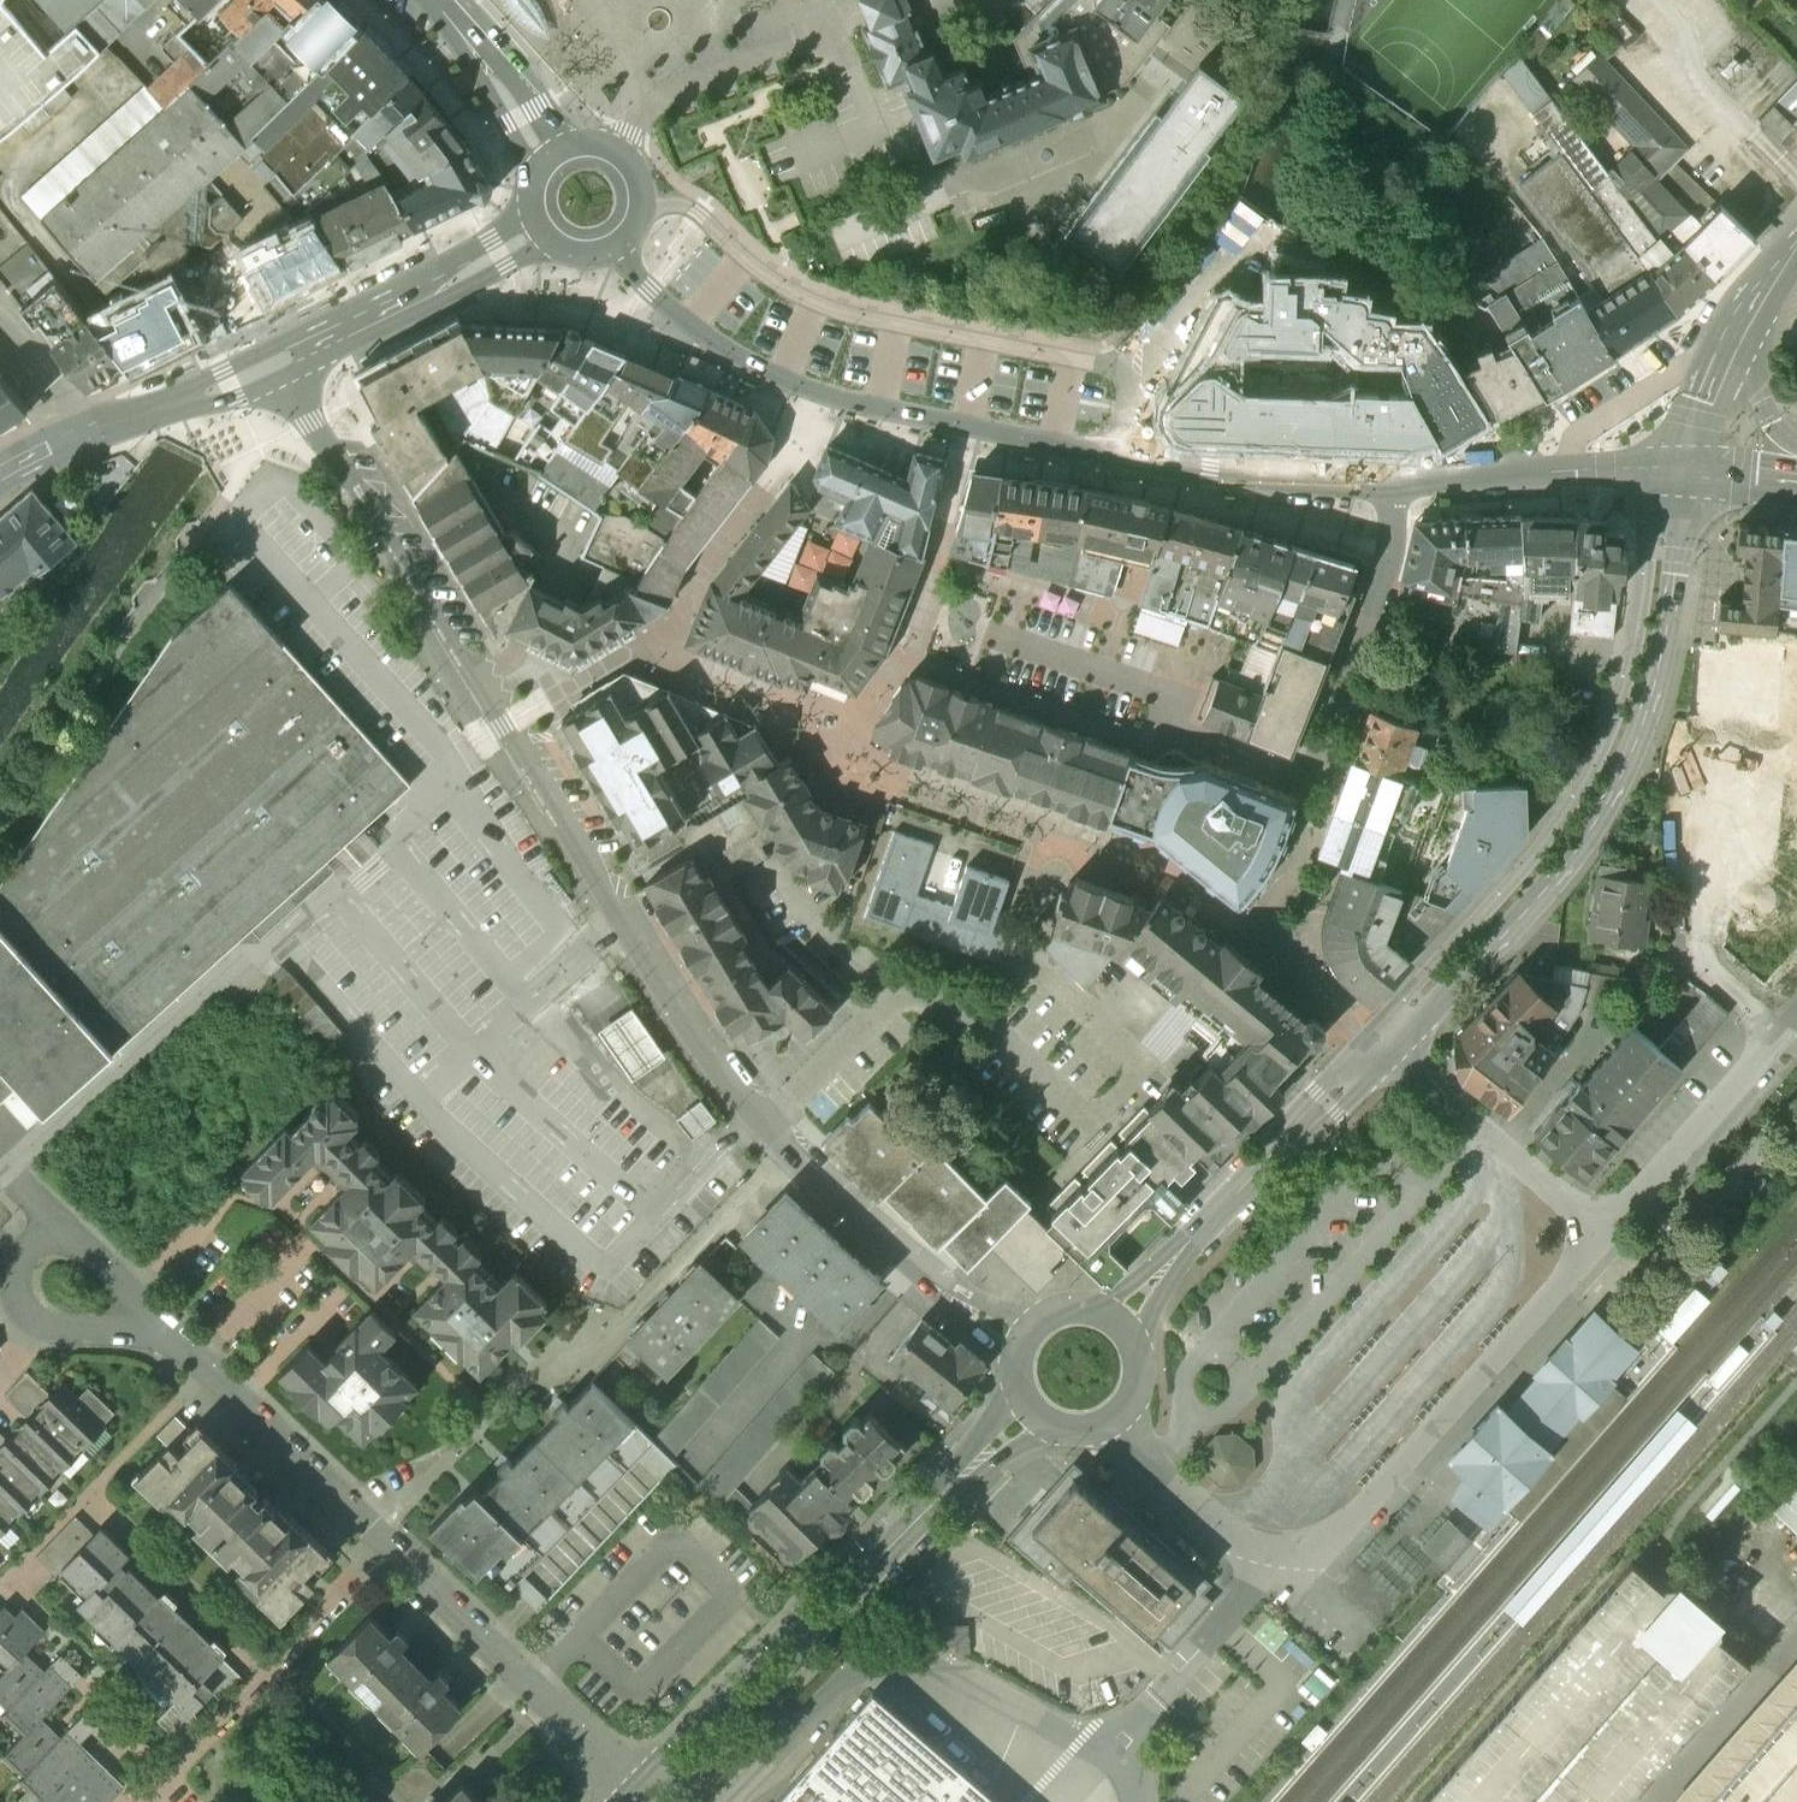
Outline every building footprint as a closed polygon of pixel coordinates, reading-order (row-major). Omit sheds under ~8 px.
[(46,52),(67,34),(37,0),(0,0),(0,92),(46,52)] [(67,34),(76,26),(105,0),(37,0),(67,34)] [(76,26),(100,52),(146,7),(140,0),(105,0),(76,26)] [(183,0),(169,0),(165,5),(185,24),(197,13),(183,0)] [(197,13),(199,16),(215,0),(183,0),(197,13)] [(266,0),(233,0),(220,14),(239,33),(265,8),(269,3),(266,0)] [(262,50),(264,53),(259,58),(256,55),(251,60),(255,64),(253,65),(255,67),(266,57),(266,55),(276,45),(278,45),(280,43),(282,43),(286,40),(286,37),(287,36),(290,36),(290,33),(296,27),(297,23),(299,23),(307,20),(327,0),(313,0),(285,28),(262,50)] [(286,37),(286,40),(282,43),(280,43),(278,45),(276,45),(266,55),(266,57),(255,67),(264,77),(287,102),(320,68),(323,71),(363,30),(362,29),(361,29),(330,0),(327,0),(307,20),(299,23),(297,23),(296,27),(290,33),(290,36),(287,36),(286,37)] [(272,1),(292,21),(313,0),(273,0),(272,1)] [(869,24),(861,28),(869,47),(868,47),(877,69),(878,69),(886,87),(903,80),(908,78),(902,64),(928,54),(904,0),(859,0),(869,24)] [(1092,2),(1094,0),(1051,0),(1013,39),(1028,77),(1040,72),(1030,46),(1073,28),(1100,93),(1124,84),(1168,27),(1151,13),(1135,34),(1092,2)] [(1092,2),(1135,34),(1151,13),(1161,0),(1094,0),(1092,2)] [(239,33),(230,43),(247,59),(252,64),(253,65),(255,64),(251,60),(256,55),(259,58),(264,53),(262,50),(285,28),(265,8),(239,33)] [(67,34),(46,52),(0,92),(0,115),(13,130),(58,92),(70,83),(79,75),(100,52),(76,26),(67,34)] [(928,54),(902,64),(908,78),(903,80),(902,84),(903,87),(906,89),(905,89),(932,156),(960,145),(964,156),(1102,99),(1100,93),(1073,28),(1030,46),(1040,72),(1028,77),(1013,83),(1008,81),(999,85),(996,90),(984,95),(977,78),(970,81),(964,66),(943,75),(933,51),(928,54)] [(363,30),(323,71),(320,68),(287,102),(261,127),(243,143),(235,150),(249,165),(259,155),(274,173),(292,194),(307,180),(333,154),(356,132),(358,130),(355,128),(408,76),(363,30)] [(190,48),(176,33),(162,46),(162,50),(174,63),(190,48)] [(1535,34),(1517,55),(1525,66),(1544,44),(1535,34)] [(247,59),(230,43),(207,65),(190,82),(205,100),(219,88),(219,80),(229,80),(237,73),(237,68),(247,59)] [(207,65),(190,48),(174,63),(148,88),(165,106),(190,82),(207,65)] [(1788,57),(1796,66),(1796,50),(1796,49),(1788,57)] [(1783,93),(1796,80),(1796,66),(1788,57),(1783,52),(1763,72),(1783,93)] [(1525,66),(1517,55),(1502,74),(1532,113),(1550,99),(1525,66)] [(247,59),(237,68),(237,73),(229,80),(219,80),(219,88),(205,100),(221,118),(225,115),(223,114),(226,111),(227,108),(229,106),(232,106),(242,97),(242,94),(244,92),(247,92),(257,83),(257,80),(259,78),(262,79),(264,77),(255,67),(253,65),(252,64),(247,59)] [(1657,114),(1606,60),(1578,81),(1631,137),(1657,114)] [(1199,65),(1074,230),(1119,265),(1245,100),(1199,65)] [(408,76),(355,128),(358,130),(356,132),(361,137),(355,143),(365,154),(372,145),(371,144),(386,129),(424,92),(408,76)] [(259,78),(257,80),(257,83),(247,92),(244,92),(242,94),(242,97),(232,106),(229,106),(227,108),(226,111),(223,114),(225,115),(221,118),(243,143),(261,127),(287,102),(264,77),(262,79),(259,78)] [(1759,119),(1780,140),(1795,125),(1796,123),(1796,80),(1783,93),(1759,119)] [(190,82),(165,106),(55,205),(40,218),(61,239),(93,277),(133,242),(188,192),(207,176),(235,150),(243,143),(221,118),(205,100),(190,82)] [(148,88),(145,86),(21,197),(40,218),(55,205),(165,106),(148,88)] [(58,92),(13,130),(24,141),(68,103),(58,92)] [(424,92),(386,129),(419,174),(424,171),(467,147),(424,92)] [(1606,174),(1550,99),(1532,113),(1561,153),(1639,256),(1657,241),(1625,199),(1606,174)] [(1689,148),(1657,114),(1631,137),(1639,145),(1631,152),(1653,176),(1658,180),(1689,148)] [(3,139),(13,130),(0,115),(0,141),(3,139)] [(1795,125),(1780,140),(1796,157),(1796,127),(1795,125)] [(386,129),(371,144),(372,145),(365,154),(386,182),(392,191),(416,176),(419,174),(386,129)] [(356,132),(333,154),(349,170),(365,154),(355,143),(361,137),(356,132)] [(467,147),(424,171),(429,180),(422,185),(416,176),(392,191),(414,228),(479,197),(486,181),(467,147)] [(235,150),(207,176),(222,192),(235,207),(260,182),(260,181),(249,165),(235,150)] [(1653,176),(1631,152),(1606,174),(1625,199),(1653,176)] [(1639,256),(1561,153),(1519,185),(1604,298),(1648,270),(1639,256)] [(307,180),(292,194),(297,200),(305,209),(306,209),(313,218),(386,182),(365,154),(349,170),(325,198),(307,180)] [(292,194),(274,173),(262,184),(285,212),(287,210),(297,200),(292,194)] [(1658,180),(1653,176),(1625,199),(1657,241),(1671,230),(1690,214),(1658,180)] [(260,182),(235,207),(244,216),(261,235),(285,212),(262,184),(260,181),(260,182)] [(414,228),(392,191),(386,182),(313,218),(324,233),(328,241),(326,242),(339,265),(414,228)] [(188,192),(133,242),(146,256),(145,257),(155,268),(164,281),(172,277),(176,273),(181,272),(186,268),(187,259),(184,256),(187,253),(188,243),(186,240),(188,238),(189,227),(187,224),(190,222),(190,211),(188,209),(191,206),(192,196),(188,192)] [(235,207),(222,192),(210,203),(210,204),(201,213),(200,219),(203,223),(203,229),(199,232),(199,239),(204,245),(211,246),(211,245),(217,240),(217,232),(226,232),(228,231),(244,216),(235,207)] [(1755,239),(1719,205),(1701,225),(1683,243),(1684,244),(1716,279),(1755,239)] [(285,212),(261,235),(263,239),(265,238),(271,249),(298,235),(294,228),(295,227),(287,210),(285,212)] [(1690,214),(1671,230),(1683,243),(1701,225),(1690,214)] [(261,235),(244,216),(228,231),(243,249),(263,239),(261,235)] [(339,265),(326,242),(328,241),(324,233),(313,218),(295,227),(294,228),(298,235),(271,249),(265,238),(263,239),(243,249),(269,300),(339,265)] [(1657,241),(1639,256),(1647,267),(1648,270),(1651,274),(1684,244),(1683,243),(1671,230),(1657,241)] [(1542,240),(1480,278),(1480,279),(1502,296),(1505,294),(1556,262),(1542,240)] [(133,242),(93,277),(107,291),(126,274),(145,257),(146,256),(133,242)] [(1716,279),(1684,244),(1651,274),(1678,313),(1716,279)] [(1310,264),(1276,255),(1274,305),(1300,306),(1311,316),(1314,268),(1313,266),(1310,264)] [(155,268),(145,257),(126,274),(140,294),(147,290),(164,281),(155,268)] [(1577,297),(1556,262),(1505,294),(1525,326),(1530,333),(1554,318),(1552,313),(1577,297)] [(1483,418),(1458,379),(1459,378),(1455,372),(1441,352),(1438,347),(1439,347),(1421,322),(1388,322),(1387,319),(1386,316),(1384,314),(1381,312),(1364,310),(1364,305),(1363,302),(1362,300),(1361,298),(1358,296),(1340,293),(1340,288),(1340,286),(1339,283),(1337,281),(1335,280),(1316,276),(1316,274),(1316,272),(1316,271),(1314,268),(1311,316),(1300,306),(1274,305),(1215,303),(1216,337),(1197,336),(1197,369),(1178,369),(1178,377),(1178,405),(1157,404),(1157,440),(1396,447),(1434,436),(1434,437),(1483,418)] [(1604,298),(1585,310),(1613,355),(1678,313),(1648,270),(1604,298)] [(56,279),(52,274),(44,281),(45,283),(48,286),(56,279)] [(164,281),(147,290),(150,295),(112,315),(116,320),(96,329),(126,367),(129,370),(148,361),(147,360),(184,341),(185,342),(196,336),(174,293),(179,291),(172,277),(164,281)] [(126,367),(96,329),(86,337),(80,329),(83,326),(78,320),(85,315),(56,279),(48,286),(22,308),(87,388),(101,379),(103,383),(119,375),(117,371),(126,367)] [(1525,326),(1505,294),(1502,296),(1493,302),(1487,306),(1507,338),(1525,326)] [(1489,295),(1475,303),(1483,308),(1487,306),(1493,302),(1489,295)] [(1613,355),(1577,297),(1552,313),(1554,318),(1530,333),(1560,382),(1588,364),(1586,362),(1598,355),(1598,356),(1609,349),(1613,355)] [(459,322),(362,375),(384,419),(371,426),(379,438),(418,415),(413,405),(455,382),(474,372),(484,366),(461,323),(460,323),(459,322)] [(562,328),(461,323),(484,366),(474,372),(477,377),(491,398),(517,411),(529,389),(538,373),(562,328)] [(1530,333),(1525,326),(1507,338),(1513,348),(1541,393),(1560,382),(1530,333)] [(517,411),(516,413),(536,426),(563,386),(594,341),(580,335),(578,331),(570,327),(566,329),(562,328),(538,373),(547,379),(537,394),(529,389),(517,411)] [(1474,338),(1441,352),(1455,372),(1480,362),(1476,352),(1479,351),(1474,338)] [(623,354),(594,341),(563,386),(575,395),(588,404),(604,382),(623,354)] [(1541,393),(1513,348),(1494,356),(1490,346),(1479,351),(1476,352),(1480,362),(1455,372),(1459,378),(1458,379),(1483,418),(1542,394),(1541,393)] [(623,354),(604,382),(627,399),(639,407),(645,412),(659,393),(664,396),(679,377),(623,354)] [(477,377),(474,372),(455,382),(458,386),(458,387),(477,377)] [(21,420),(18,416),(28,409),(0,376),(1,375),(0,375),(0,431),(21,420)] [(477,377),(458,387),(458,386),(433,400),(458,445),(464,439),(467,440),(491,398),(477,377)] [(659,393),(645,412),(649,415),(655,419),(678,435),(712,391),(679,377),(664,396),(659,393)] [(604,382),(588,404),(562,440),(572,446),(602,464),(611,450),(591,437),(596,431),(602,434),(627,399),(604,382)] [(678,435),(639,487),(663,502),(682,514),(696,494),(678,481),(704,446),(722,458),(754,413),(754,412),(712,391),(678,435)] [(588,404),(575,395),(548,433),(561,442),(562,440),(588,404)] [(491,398),(467,440),(494,452),(516,413),(517,411),(491,398)] [(645,412),(639,407),(631,418),(641,425),(649,415),(645,412)] [(418,415),(379,438),(413,493),(412,495),(415,493),(449,456),(422,413),(418,415)] [(696,494),(682,514),(665,542),(637,581),(631,588),(640,592),(668,603),(684,567),(765,461),(773,436),(758,415),(754,413),(722,458),(696,494)] [(678,435),(655,419),(616,470),(639,487),(678,435)] [(572,446),(562,440),(561,442),(556,449),(565,455),(572,446)] [(908,481),(827,446),(815,474),(816,484),(818,487),(845,500),(835,522),(871,537),(920,557),(921,555),(919,555),(929,517),(930,517),(930,514),(931,514),(932,510),(930,510),(942,460),(915,453),(908,481)] [(556,449),(540,473),(593,508),(609,485),(565,455),(556,449)] [(449,456),(415,493),(498,633),(508,627),(528,584),(542,555),(510,530),(499,537),(450,455),(449,456)] [(639,487),(616,470),(613,473),(620,479),(619,480),(622,482),(619,486),(632,496),(639,487)] [(1002,476),(972,472),(949,552),(986,562),(992,541),(994,523),(1002,476)] [(1087,488),(1002,476),(994,523),(1014,526),(1014,528),(1030,531),(1030,533),(1077,540),(1087,488)] [(789,484),(723,569),(746,586),(806,509),(807,506),(791,484),(789,484)] [(1133,552),(1148,502),(1087,488),(1077,540),(1068,583),(1111,594),(1123,550),(1133,552)] [(0,518),(0,595),(0,596),(12,589),(26,579),(52,560),(76,541),(32,491),(0,518)] [(647,527),(647,528),(665,542),(682,514),(663,502),(647,527)] [(1148,502),(1133,552),(1143,555),(1154,558),(1169,507),(1159,505),(1148,502)] [(1206,517),(1169,507),(1154,558),(1140,604),(1208,627),(1228,563),(1231,564),(1241,529),(1206,517)] [(647,527),(625,515),(599,514),(602,516),(583,557),(603,566),(637,581),(665,542),(647,528),(647,527)] [(1520,516),(1464,519),(1465,560),(1461,578),(1469,576),(1473,559),(1507,558),(1522,558),(1520,516)] [(1577,518),(1520,516),(1522,558),(1523,583),(1520,605),(1519,611),(1539,615),(1545,569),(1554,569),(1554,558),(1576,559),(1577,518)] [(1604,521),(1577,518),(1576,559),(1573,590),(1616,595),(1623,532),(1603,530),(1604,521)] [(1464,519),(1415,522),(1401,579),(1428,584),(1425,597),(1455,604),(1457,593),(1461,578),(1465,560),(1464,519)] [(1783,526),(1738,522),(1736,543),(1735,550),(1745,551),(1740,599),(1719,598),(1716,626),(1719,626),(1775,632),(1777,612),(1782,552),(1780,552),(1783,526)] [(1014,526),(994,523),(992,541),(986,562),(986,563),(1007,568),(1014,528),(1014,526)] [(1783,526),(1780,552),(1782,552),(1777,612),(1796,616),(1796,527),(1783,526)] [(1030,531),(1014,528),(1007,568),(1068,583),(1077,540),(1030,533),(1030,531)] [(1294,546),(1241,529),(1231,564),(1228,563),(1208,627),(1255,645),(1266,616),(1268,613),(1294,546)] [(920,557),(871,537),(859,570),(908,588),(920,557)] [(1294,546),(1268,613),(1289,621),(1314,552),(1294,546)] [(1289,621),(1282,640),(1322,656),(1357,565),(1314,552),(1289,621)] [(1522,558),(1507,558),(1506,579),(1505,582),(1523,583),(1522,558)] [(637,581),(603,566),(584,606),(567,598),(565,601),(528,584),(508,627),(574,660),(668,603),(640,592),(631,588),(637,581)] [(723,569),(712,583),(739,594),(746,586),(723,569)] [(908,588),(859,570),(858,573),(859,573),(852,592),(845,589),(846,587),(819,576),(801,620),(739,594),(712,583),(687,642),(779,680),(780,677),(804,687),(810,672),(855,690),(884,652),(909,589),(908,588)] [(1469,576),(1461,578),(1457,593),(1520,605),(1523,583),(1505,582),(1506,579),(1469,576)] [(0,883),(0,1099),(18,1083),(45,1113),(410,785),(229,584),(172,636),(0,883)] [(0,595),(0,631),(21,601),(12,589),(0,596),(0,595)] [(1616,595),(1573,590),(1568,633),(1612,638),(1616,595)] [(1268,613),(1266,616),(1255,645),(1276,653),(1277,651),(1278,651),(1282,640),(1289,621),(1268,613)] [(1322,656),(1282,640),(1278,651),(1277,651),(1276,653),(1263,688),(1264,688),(1261,696),(1255,712),(1293,727),(1322,656)] [(1695,644),(1691,721),(1794,726),(1796,663),(1796,649),(1695,644)] [(1261,696),(1212,676),(1196,717),(1245,736),(1255,712),(1261,696)] [(681,711),(668,690),(650,701),(635,677),(561,721),(636,847),(686,817),(656,767),(697,742),(705,755),(738,736),(725,714),(709,723),(696,702),(681,711)] [(951,692),(909,677),(872,733),(884,743),(884,745),(928,760),(951,692)] [(1412,703),(1377,690),(1371,711),(1405,723),(1412,703)] [(994,707),(951,692),(928,760),(970,775),(994,707)] [(994,707),(970,775),(1107,822),(1130,754),(994,707)] [(1405,723),(1371,711),(1352,760),(1398,777),(1400,772),(1411,742),(1417,728),(1405,723)] [(1293,727),(1255,712),(1246,735),(1284,750),(1293,727)] [(776,763),(754,726),(738,736),(705,755),(701,758),(723,795),(743,783),(776,763)] [(1411,742),(1400,772),(1405,774),(1409,762),(1419,766),(1426,748),(1411,742)] [(802,754),(799,749),(789,755),(791,760),(819,807),(827,797),(802,754)] [(1130,754),(1107,822),(1154,839),(1235,904),(1241,904),(1250,894),(1257,886),(1264,875),(1271,866),(1277,854),(1284,837),(1292,815),(1295,802),(1292,796),(1205,762),(1197,761),(1193,761),(1178,750),(1170,750),(1165,752),(1161,754),(1159,756),(1156,759),(1155,762),(1130,754)] [(791,760),(789,755),(776,763),(743,783),(746,787),(753,798),(774,834),(819,807),(791,760)] [(1398,777),(1352,760),(1334,811),(1380,827),(1387,808),(1398,777)] [(1398,777),(1387,808),(1403,814),(1414,783),(1398,777)] [(686,817),(636,847),(639,851),(653,874),(658,871),(659,860),(682,847),(682,846),(683,845),(685,837),(701,827),(710,828),(738,812),(740,806),(753,798),(746,787),(743,783),(686,817)] [(1528,832),(1526,783),(1464,785),(1465,808),(1446,867),(1462,881),(1443,902),(1459,911),(1528,832)] [(883,816),(827,797),(819,807),(865,823),(879,827),(883,816)] [(774,834),(753,798),(740,806),(738,812),(758,845),(759,844),(774,835),(774,834)] [(819,807),(774,834),(774,835),(793,866),(844,883),(865,823),(819,807)] [(1380,827),(1334,811),(1319,852),(1342,860),(1372,871),(1378,853),(1372,851),(1380,827)] [(738,812),(710,828),(701,827),(685,837),(683,845),(682,846),(682,847),(659,860),(658,871),(653,874),(655,877),(690,856),(702,877),(708,873),(726,905),(739,898),(727,878),(766,855),(759,844),(758,845),(738,812)] [(1395,832),(1380,827),(1372,851),(1378,853),(1372,871),(1369,878),(1378,881),(1395,832)] [(893,833),(865,917),(922,935),(933,901),(915,895),(931,845),(893,833)] [(655,877),(646,883),(677,934),(726,905),(708,873),(702,877),(690,856),(655,877)] [(1372,871),(1342,860),(1339,867),(1348,871),(1369,878),(1372,871)] [(952,908),(933,901),(922,935),(981,957),(993,922),(1007,882),(966,868),(952,908)] [(1369,878),(1348,871),(1332,913),(1328,931),(1329,949),(1336,966),(1346,981),(1371,1001),(1410,961),(1379,936),(1381,930),(1385,931),(1401,889),(1378,881),(1369,878)] [(1621,889),(1597,886),(1592,923),(1597,924),(1595,939),(1643,946),(1645,933),(1641,933),(1643,918),(1641,918),(1646,882),(1622,879),(1621,889)] [(1149,909),(1069,881),(1046,950),(1084,987),(1120,944),(1149,909)] [(1459,911),(1401,889),(1385,931),(1381,930),(1379,936),(1410,961),(1459,911)] [(1218,946),(1159,897),(1149,909),(1120,944),(1180,993),(1218,946)] [(769,949),(739,898),(726,905),(745,936),(740,939),(752,959),(769,949)] [(726,905),(677,934),(708,986),(752,959),(740,939),(745,936),(726,905)] [(993,922),(981,957),(996,962),(1008,927),(993,922)] [(1008,927),(996,962),(1006,965),(1018,931),(1008,927)] [(1320,1031),(1218,946),(1180,993),(1175,999),(1219,1034),(1202,1055),(1212,1065),(1260,1112),(1289,1083),(1278,1073),(1320,1031)] [(752,959),(708,986),(732,1027),(742,1022),(750,1035),(785,1014),(806,1034),(832,1007),(771,948),(769,949),(752,959)] [(346,1036),(290,971),(272,986),(329,1051),(346,1036)] [(1519,972),(1457,1035),(1462,1078),(1475,1087),(1503,1047),(1516,1056),(1530,1036),(1551,1051),(1552,1049),(1533,1035),(1534,1024),(1553,1005),(1520,972),(1519,972)] [(1553,1005),(1534,1024),(1533,1035),(1552,1049),(1576,1013),(1577,1013),(1577,1012),(1586,987),(1520,972),(1553,1005)] [(1728,1013),(1706,994),(1659,1049),(1680,1066),(1679,1067),(1680,1068),(1728,1013)] [(663,1056),(629,1009),(603,1028),(598,1031),(632,1078),(663,1056)] [(1659,1049),(1632,1026),(1582,1084),(1578,1081),(1577,1082),(1602,1103),(1598,1109),(1602,1112),(1592,1124),(1615,1143),(1679,1067),(1680,1066),(1659,1049)] [(1516,1056),(1503,1047),(1475,1087),(1508,1111),(1551,1051),(1530,1036),(1516,1056)] [(1260,1112),(1212,1065),(1185,1092),(1176,1084),(1149,1111),(1207,1167),(1260,1112)] [(1602,1103),(1577,1082),(1533,1134),(1585,1178),(1615,1143),(1592,1124),(1602,1112),(1598,1109),(1602,1103)] [(328,1094),(320,1102),(316,1102),(312,1106),(311,1111),(291,1132),(285,1127),(244,1169),(246,1172),(243,1175),(268,1199),(271,1196),(273,1198),(317,1153),(332,1169),(357,1144),(346,1133),(357,1122),(354,1120),(358,1116),(335,1094),(331,1097),(328,1094)] [(714,1118),(700,1100),(688,1109),(702,1127),(714,1118)] [(985,1196),(932,1143),(926,1149),(906,1128),(900,1134),(868,1102),(851,1119),(847,1114),(821,1141),(877,1198),(884,1192),(962,1271),(992,1240),(987,1235),(1021,1200),(1026,1205),(1030,1201),(1005,1176),(985,1196)] [(1149,1111),(1143,1105),(1118,1131),(1127,1140),(1120,1148),(1110,1139),(1081,1169),(1089,1177),(1083,1184),(1074,1176),(1045,1207),(1054,1215),(1046,1224),(1030,1208),(1026,1205),(1021,1200),(987,1235),(992,1240),(996,1244),(1038,1285),(1075,1247),(1104,1275),(1207,1168),(1149,1111)] [(702,1127),(688,1109),(678,1117),(692,1135),(697,1131),(702,1127)] [(391,1177),(372,1159),(377,1153),(364,1140),(359,1146),(357,1144),(332,1169),(348,1184),(311,1221),(325,1235),(322,1238),(341,1256),(410,1186),(396,1172),(391,1177)] [(423,1199),(410,1186),(341,1256),(358,1273),(361,1270),(376,1284),(412,1247),(427,1261),(430,1259),(431,1260),(453,1238),(450,1235),(455,1230),(442,1217),(437,1222),(418,1204),(423,1199)] [(785,1193),(744,1237),(753,1246),(773,1265),(845,1330),(870,1303),(863,1296),(878,1279),(785,1193)] [(1467,1235),(1462,1231),(1437,1259),(1443,1264),(1467,1235)] [(445,1275),(414,1306),(448,1340),(502,1284),(501,1284),(475,1258),(480,1253),(464,1237),(458,1242),(453,1238),(431,1260),(430,1261),(445,1275)] [(773,1265),(753,1246),(744,1256),(764,1274),(773,1265)] [(1717,1261),(1707,1272),(1712,1276),(1716,1280),(1726,1269),(1717,1261)] [(700,1264),(631,1337),(666,1370),(735,1297),(700,1264)] [(502,1284),(448,1340),(479,1372),(515,1336),(519,1339),(547,1310),(542,1306),(547,1301),(516,1269),(501,1284),(502,1284)] [(1661,1324),(1668,1331),(1676,1337),(1709,1300),(1695,1287),(1661,1324)] [(1470,1298),(1465,1293),(1440,1322),(1445,1326),(1470,1298)] [(1773,1309),(1764,1320),(1768,1323),(1773,1327),(1781,1316),(1773,1309)] [(383,1357),(372,1346),(390,1328),(372,1310),(357,1325),(356,1323),(337,1342),(339,1344),(324,1358),(308,1342),(279,1370),(290,1381),(288,1383),(317,1412),(319,1410),(330,1420),(337,1413),(363,1439),(375,1426),(377,1428),(407,1398),(405,1396),(417,1383),(386,1353),(383,1357)] [(1593,1314),(1568,1343),(1565,1340),(1536,1372),(1540,1375),(1523,1395),(1506,1413),(1497,1405),(1452,1456),(1461,1464),(1470,1472),(1454,1490),(1467,1502),(1468,1501),(1487,1518),(1498,1504),(1500,1502),(1546,1450),(1543,1447),(1577,1409),(1581,1412),(1609,1380),(1606,1377),(1632,1348),(1593,1314)] [(1509,1319),(1503,1315),(1479,1343),(1484,1348),(1509,1319)] [(652,1440),(672,1459),(779,1336),(758,1318),(652,1440)] [(956,1346),(921,1318),(891,1355),(929,1386),(952,1404),(955,1400),(984,1363),(959,1342),(956,1346)] [(1379,1335),(1374,1331),(1349,1360),(1354,1364),(1379,1335)] [(1711,1384),(1716,1388),(1721,1382),(1749,1351),(1740,1342),(1709,1376),(1706,1379),(1711,1384)] [(814,1353),(685,1501),(709,1518),(835,1372),(814,1353)] [(48,1391),(27,1370),(16,1382),(37,1403),(48,1391)] [(79,1397),(62,1380),(59,1382),(63,1385),(43,1406),(39,1403),(38,1404),(84,1449),(85,1447),(82,1444),(102,1424),(105,1426),(107,1424),(104,1421),(114,1411),(89,1386),(79,1397)] [(559,1413),(513,1460),(507,1455),(498,1465),(503,1470),(480,1494),(475,1489),(467,1497),(462,1492),(430,1525),(446,1541),(449,1538),(457,1546),(454,1549),(477,1571),(480,1568),(516,1531),(521,1536),(633,1421),(591,1380),(568,1404),(562,1398),(553,1408),(559,1413)] [(1627,1396),(1609,1380),(1581,1412),(1577,1409),(1543,1447),(1546,1450),(1500,1502),(1519,1518),(1627,1396)] [(37,1403),(16,1382),(4,1394),(25,1415),(37,1403)] [(952,1404),(929,1386),(923,1393),(924,1400),(945,1416),(952,1416),(958,1409),(957,1401),(955,1400),(952,1404)] [(1440,1396),(1435,1392),(1410,1421),(1416,1425),(1440,1396)] [(1379,1400),(1374,1396),(1349,1424),(1355,1429),(1379,1400)] [(37,1405),(40,1408),(21,1428),(18,1425),(16,1427),(62,1471),(63,1469),(60,1467),(80,1447),(83,1450),(84,1449),(38,1404),(37,1405)] [(899,1442),(868,1411),(861,1419),(859,1417),(851,1417),(843,1425),(843,1432),(845,1434),(838,1442),(836,1440),(828,1440),(820,1448),(821,1454),(823,1457),(816,1464),(816,1465),(851,1500),(859,1493),(866,1493),(874,1485),(874,1478),(881,1471),(889,1470),(897,1462),(897,1455),(891,1449),(899,1442)] [(197,1436),(177,1416),(158,1434),(169,1445),(170,1444),(180,1454),(197,1436)] [(652,1440),(633,1421),(521,1536),(516,1531),(480,1568),(514,1601),(520,1594),(538,1611),(676,1463),(652,1440)] [(16,1427),(15,1428),(18,1431),(0,1449),(0,1454),(40,1493),(42,1492),(39,1489),(58,1469),(61,1472),(62,1471),(16,1427)] [(197,1436),(180,1454),(170,1444),(169,1445),(138,1477),(181,1520),(191,1510),(228,1472),(237,1463),(204,1430),(197,1436)] [(1234,1437),(1217,1438),(1205,1451),(1206,1468),(1221,1481),(1238,1480),(1249,1467),(1248,1449),(1234,1437)] [(1386,1458),(1381,1453),(1356,1482),(1361,1486),(1386,1458)] [(0,1454),(0,1498),(18,1516),(19,1515),(16,1511),(35,1491),(39,1495),(40,1493),(0,1454)] [(1209,1583),(1072,1462),(1021,1519),(1078,1569),(1168,1649),(1211,1601),(1202,1592),(1209,1583)] [(851,1500),(816,1465),(816,1464),(801,1480),(788,1467),(751,1504),(798,1552),(851,1500)] [(283,1526),(228,1472),(191,1510),(246,1564),(283,1526)] [(1773,1510),(1796,1530),(1796,1482),(1773,1510)] [(0,1498),(0,1527),(13,1514),(17,1517),(18,1516),(0,1498)] [(75,1515),(36,1556),(57,1575),(64,1567),(63,1566),(95,1533),(75,1515)] [(246,1564),(236,1574),(280,1617),(312,1584),(302,1574),(326,1550),(292,1517),(283,1526),(246,1564)] [(1078,1569),(1021,1519),(1005,1538),(1061,1588),(1078,1569)] [(1468,1540),(1448,1521),(1425,1546),(1446,1565),(1468,1540)] [(158,1595),(129,1567),(127,1570),(120,1563),(129,1554),(102,1527),(95,1533),(63,1566),(64,1567),(89,1592),(78,1603),(115,1639),(158,1595)] [(1420,1801),(1630,1801),(1749,1665),(1715,1638),(1726,1624),(1681,1585),(1659,1586),(1631,1561),(1420,1801)] [(225,1656),(161,1593),(158,1595),(115,1639),(142,1666),(138,1670),(162,1692),(166,1688),(177,1699),(191,1713),(193,1710),(212,1691),(214,1689),(203,1678),(223,1658),(225,1656)] [(927,1600),(914,1601),(916,1629),(929,1628),(928,1609),(927,1600)] [(0,1608),(0,1655),(9,1663),(4,1668),(5,1669),(5,1670),(25,1650),(45,1629),(23,1607),(20,1609),(22,1611),(17,1616),(4,1603),(0,1608)] [(941,1608),(928,1609),(929,1628),(930,1637),(943,1636),(941,1617),(941,1608)] [(370,1614),(327,1656),(420,1750),(462,1708),(442,1687),(449,1679),(439,1669),(428,1680),(398,1649),(409,1638),(398,1628),(391,1635),(370,1614)] [(954,1616),(941,1617),(943,1636),(944,1645),(957,1644),(955,1625),(954,1616)] [(968,1624),(955,1625),(957,1644),(957,1652),(970,1651),(968,1624)] [(25,1650),(5,1670),(5,1669),(0,1674),(0,1693),(2,1691),(13,1702),(4,1711),(25,1732),(41,1716),(72,1684),(59,1673),(58,1673),(54,1678),(25,1650)] [(83,1673),(61,1652),(49,1664),(58,1673),(59,1673),(72,1684),(83,1673)] [(223,1658),(203,1678),(214,1689),(212,1691),(219,1698),(241,1676),(223,1658)] [(1671,1801),(1672,1801),(1796,1801),(1796,1660),(1671,1801)] [(775,1801),(999,1801),(873,1691),(775,1801)] [(191,1713),(177,1699),(158,1719),(179,1740),(200,1718),(193,1710),(191,1713)] [(86,1710),(66,1732),(74,1740),(75,1739),(79,1742),(80,1741),(98,1722),(86,1710)] [(69,1744),(41,1716),(25,1732),(3,1754),(8,1760),(14,1754),(29,1769),(21,1777),(42,1798),(88,1750),(80,1741),(79,1742),(75,1739),(74,1740),(69,1744)] [(42,1798),(37,1801),(98,1801),(86,1791),(90,1787),(86,1782),(103,1764),(88,1750),(42,1798)] [(86,1782),(90,1787),(86,1791),(98,1801),(108,1801),(124,1785),(103,1764),(86,1782)] [(463,1782),(443,1801),(483,1801),(463,1782)]
